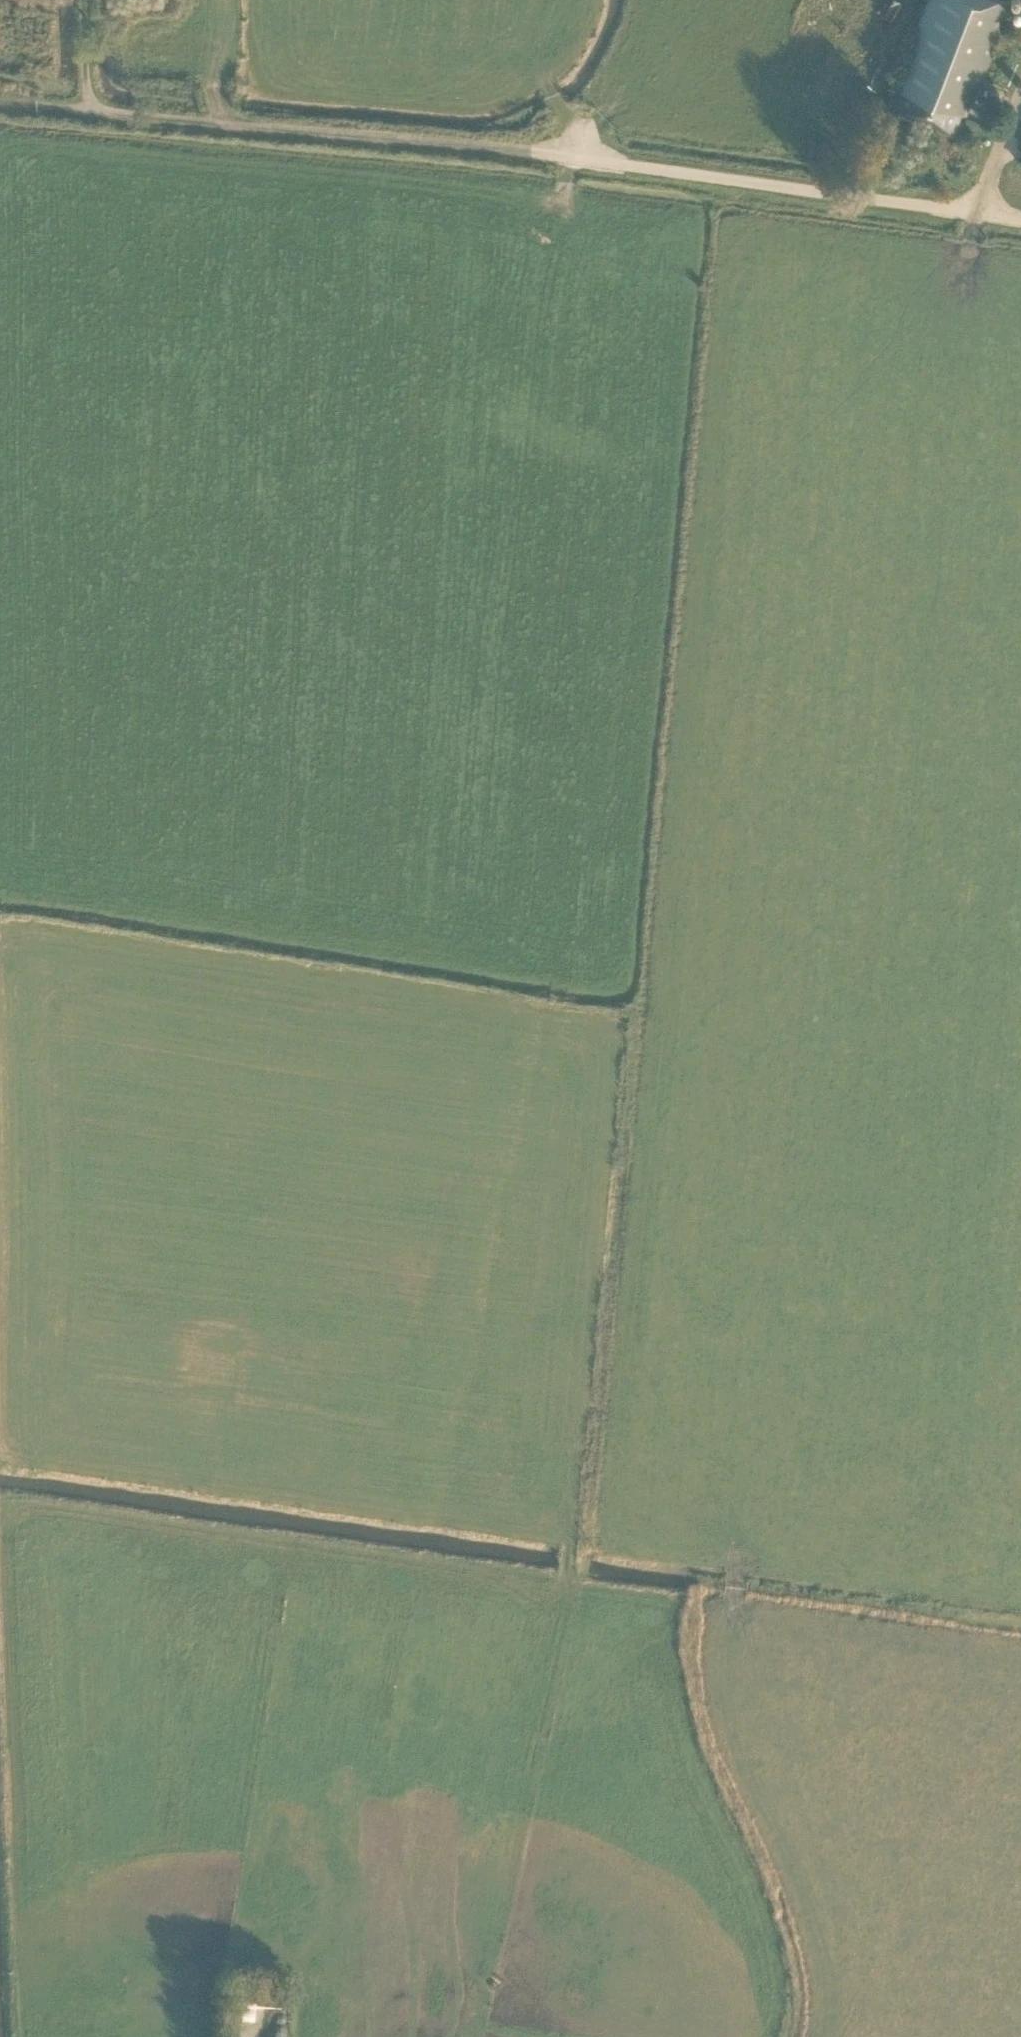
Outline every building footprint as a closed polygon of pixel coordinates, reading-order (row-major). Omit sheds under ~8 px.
[(1003,0),(928,0),(886,108),(952,131),(961,110),(966,113),(970,100),(972,101),(1010,2),(1003,0)] [(265,2036),(274,2036),(274,2014),(265,2014),(265,2036)]
